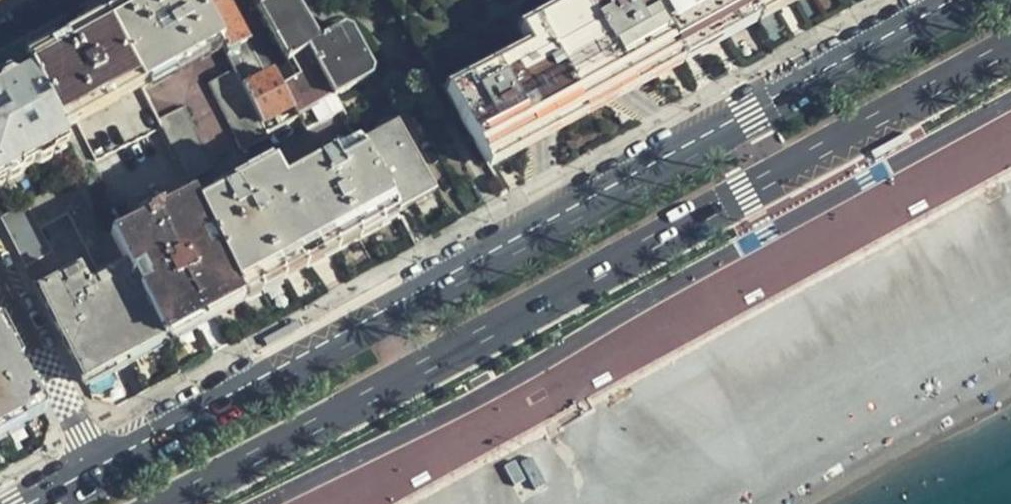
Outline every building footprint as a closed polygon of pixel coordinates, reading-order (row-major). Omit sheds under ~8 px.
[(100,21),(138,90),(193,195),(208,228),(222,220),(206,187),(237,171),(242,179),(345,124),(340,114),(303,134),(296,123),(265,140),(260,128),(192,0),(137,0),(100,21)] [(260,128),(291,112),(295,119),(331,99),(314,69),(278,89),(271,76),(264,80),(220,0),(192,0),(260,128)] [(256,9),(272,0),(250,0),(256,9)] [(256,9),(285,64),(306,53),(314,69),(331,99),(332,101),(370,80),(371,69),(350,33),(340,29),(316,42),(293,0),(272,0),(256,9)] [(483,168),(498,160),(526,144),(547,132),(621,90),(639,80),(665,66),(678,58),(644,0),(541,0),(423,64),(483,168)] [(678,58),(718,38),(753,20),(741,0),(644,0),(678,58)] [(753,20),(784,3),(790,0),(741,0),(753,20)] [(55,47),(24,64),(29,72),(61,132),(138,90),(100,21),(55,47)] [(69,147),(61,132),(29,72),(0,88),(0,185),(69,147)] [(428,189),(384,103),(345,124),(395,217),(401,213),(409,209),(405,202),(428,189)] [(320,258),(395,217),(345,124),(242,179),(237,171),(206,187),(222,220),(208,228),(242,301),(320,258)] [(26,268),(51,254),(40,232),(67,218),(96,272),(121,259),(111,240),(80,177),(0,220),(26,268)] [(127,270),(165,342),(204,321),(242,301),(208,228),(193,195),(111,240),(121,259),(127,270)] [(34,285),(84,386),(165,342),(127,270),(88,290),(78,272),(56,283),(51,275),(34,285)] [(0,330),(0,433),(41,409),(0,330)] [(511,466),(521,487),(544,476),(534,455),(511,466)]
